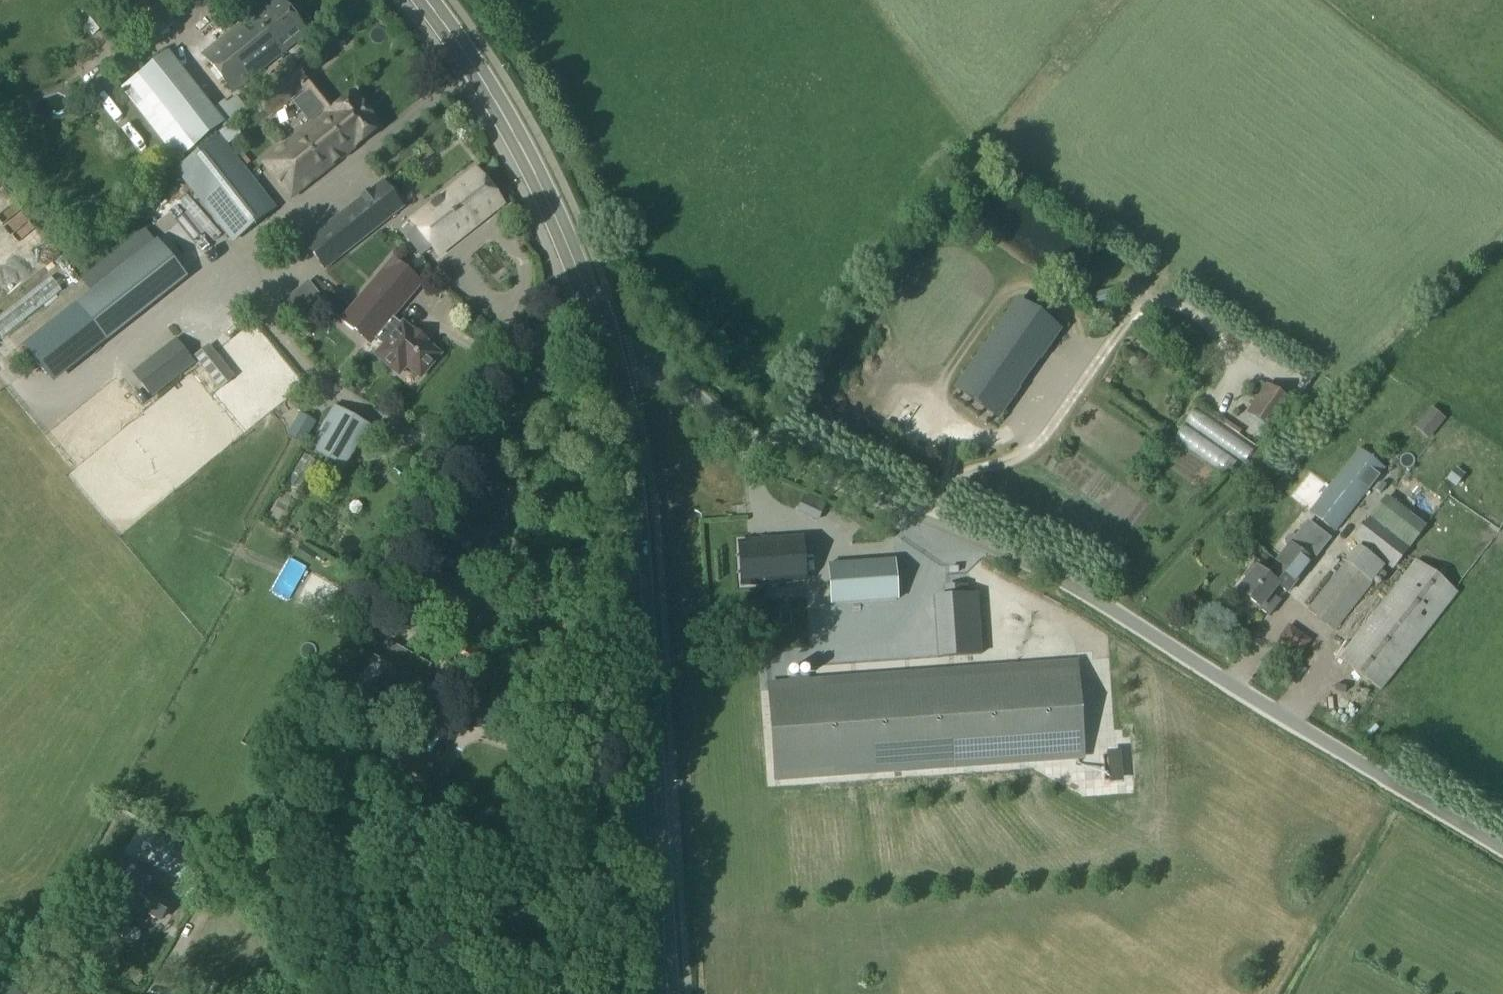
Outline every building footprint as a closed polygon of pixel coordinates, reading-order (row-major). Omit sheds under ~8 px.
[(15,4),(12,0),(0,0),(0,14),(15,4)] [(203,56),(233,94),(307,36),(279,0),(274,0),(265,7),(260,0),(245,0),(229,13),(240,27),(203,56)] [(92,7),(78,18),(93,38),(108,27),(92,7)] [(168,54),(122,90),(176,160),(221,125),(223,128),(246,109),(237,97),(228,105),(225,101),(213,111),(168,54)] [(303,67),(256,104),(268,119),(301,93),(303,95),(291,105),(307,125),(319,116),(322,118),(263,165),(292,201),(380,130),(353,95),(336,108),(303,67)] [(23,91),(29,112),(60,102),(53,81),(23,91)] [(243,133),(234,122),(220,133),(229,144),(243,133)] [(274,207),(219,137),(178,170),(233,240),(274,207)] [(437,256),(501,205),(474,171),(410,221),(437,256)] [(382,183),(358,201),(362,206),(307,249),(323,270),(402,208),(382,183)] [(152,239),(22,343),(51,385),(182,278),(152,239)] [(392,260),(350,309),(369,325),(364,332),(382,347),(374,356),(398,376),(405,367),(419,379),(439,355),(424,343),(425,341),(413,331),(412,333),(401,324),(400,325),(389,316),(395,310),(396,311),(419,284),(392,260)] [(276,291),(268,298),(283,315),(291,307),(276,291)] [(994,419),(1057,330),(1017,302),(955,391),(994,419)] [(172,381),(154,357),(133,374),(151,397),(172,381)] [(1267,385),(1246,416),(1270,433),(1292,402),(1299,407),(1315,382),(1292,368),(1277,392),(1267,385)] [(1189,404),(1170,434),(1221,467),(1232,451),(1240,456),(1248,443),(1189,404)] [(333,407),(308,449),(339,467),(364,425),(333,407)] [(1431,410),(1415,429),(1429,442),(1446,422),(1431,410)] [(300,443),(312,422),(298,414),(286,435),(285,435),(287,436),(295,441),(298,443),(300,444),(300,443)] [(1358,449),(1308,514),(1335,534),(1386,469),(1358,449)] [(795,511),(816,520),(822,506),(801,497),(795,511)] [(1386,498),(1372,515),(1413,545),(1425,528),(1386,498)] [(1372,515),(1355,541),(1393,571),(1413,545),(1372,515)] [(1257,569),(1238,594),(1260,611),(1278,587),(1288,595),(1312,563),(1320,553),(1330,539),(1309,522),(1290,545),(1266,576),(1257,569)] [(804,582),(801,539),(737,543),(740,587),(804,582)] [(1356,548),(1308,611),(1324,626),(1319,633),(1329,639),(1384,569),(1356,548)] [(896,601),(893,561),(849,564),(852,603),(846,603),(846,604),(896,601)] [(1416,561),(1339,659),(1381,693),(1459,594),(1416,561)] [(1324,564),(1313,575),(1320,582),(1331,571),(1324,564)] [(356,599),(339,589),(329,607),(347,616),(356,599)] [(1301,654),(1310,641),(1294,629),(1285,642),(1301,654)] [(372,670),(365,685),(381,694),(389,679),(400,685),(409,668),(403,664),(403,663),(381,651),(380,652),(377,651),(368,668),(372,670)] [(1076,665),(767,687),(773,778),(1082,756),(1076,665)] [(1084,730),(1098,729),(1093,693),(1079,695),(1084,730)] [(175,842),(158,872),(176,883),(191,852),(175,842)] [(442,859),(434,868),(446,880),(455,872),(442,859)] [(100,921),(128,937),(140,917),(138,916),(142,908),(164,921),(174,904),(170,902),(170,900),(151,889),(156,880),(132,867),(100,921)]
